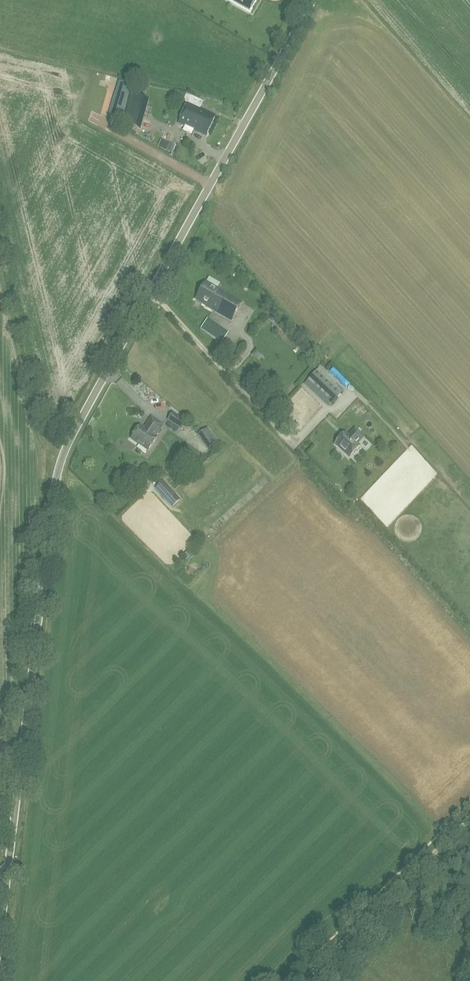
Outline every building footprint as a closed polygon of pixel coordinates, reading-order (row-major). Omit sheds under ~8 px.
[(249,10),(251,7),(255,0),(232,0),(249,10)] [(104,118),(119,122),(128,94),(113,89),(104,118)] [(138,128),(147,99),(133,95),(124,124),(138,128)] [(203,101),(191,96),(188,95),(187,97),(184,96),(183,98),(189,100),(179,124),(189,128),(187,131),(191,133),(192,130),(207,136),(216,115),(200,108),(203,101)] [(237,268),(242,274),(247,270),(243,264),(237,268)] [(210,275),(208,279),(219,285),(221,281),(210,275)] [(232,320),(242,303),(206,282),(196,299),(232,320)] [(223,330),(207,319),(201,327),(217,338),(223,330)] [(318,368),(305,382),(330,405),(343,391),(318,368)] [(182,429),(187,421),(173,412),(168,420),(182,429)] [(155,436),(163,425),(152,418),(145,429),(141,426),(131,439),(149,451),(158,438),(155,436)] [(218,443),(208,428),(197,435),(208,450),(218,443)] [(361,446),(359,444),(365,438),(355,428),(349,435),(345,432),(334,444),(349,459),(361,446)] [(173,507),(181,500),(164,480),(155,488),(173,507)]
